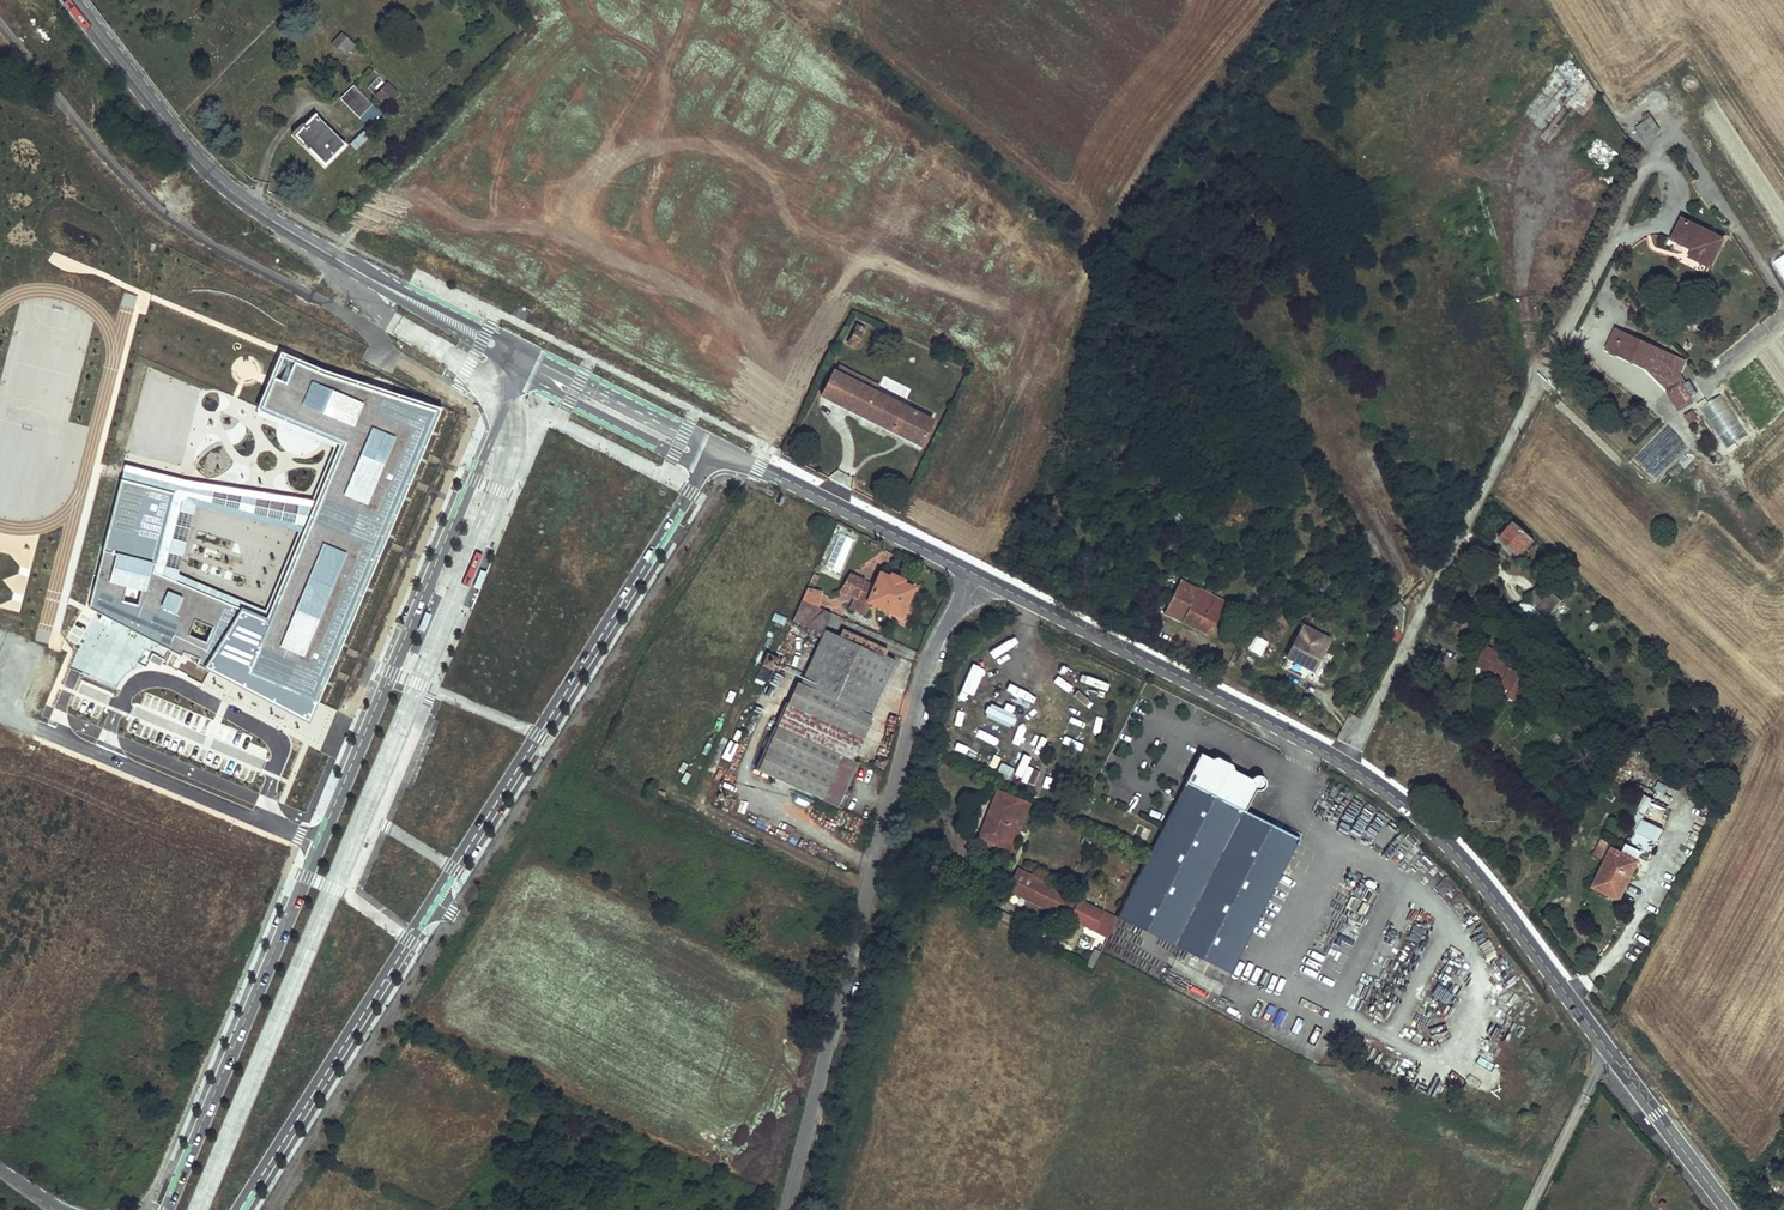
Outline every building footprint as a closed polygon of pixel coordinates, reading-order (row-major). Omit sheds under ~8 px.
[(336,42),(349,55),(358,45),(346,32),(336,42)] [(1570,51),(1545,80),(1568,105),(1584,117),(1592,106),(1583,89),(1589,81),(1570,51)] [(373,97),(385,109),(399,94),(388,82),(373,97)] [(338,97),(358,116),(371,103),(351,84),(338,97)] [(297,135),(325,164),(345,144),(316,116),(297,135)] [(1642,124),(1633,130),(1642,144),(1657,134),(1645,116),(1640,120),(1642,124)] [(1598,136),(1582,158),(1605,175),(1622,154),(1598,136)] [(1685,220),(1675,240),(1696,250),(1691,259),(1712,269),(1726,240),(1685,220)] [(1783,282),(1783,253),(1772,260),(1783,282)] [(854,329),(845,345),(853,349),(861,333),(854,329)] [(1616,329),(1607,349),(1645,367),(1654,346),(1616,329)] [(1685,360),(1654,346),(1645,367),(1668,391),(1679,410),(1692,402),(1689,398),(1697,394),(1690,381),(1685,384),(1679,373),(1685,360)] [(181,481),(125,465),(90,608),(308,724),(441,410),(282,353),(256,409),(339,445),(315,499),(181,481)] [(933,420),(832,370),(820,395),(921,445),(933,420)] [(1343,386),(1337,388),(1342,402),(1348,400),(1343,386)] [(1731,446),(1748,432),(1717,396),(1700,410),(1731,446)] [(1693,410),(1684,416),(1690,424),(1698,417),(1693,410)] [(1515,522),(1501,538),(1519,554),(1533,539),(1517,524),(1515,522)] [(868,598),(901,614),(913,588),(903,583),(904,580),(891,575),(890,578),(879,572),(873,585),(863,580),(856,595),(867,601),(868,598)] [(1181,621),(1197,589),(1180,581),(1165,613),(1181,621)] [(1540,584),(1524,603),(1544,621),(1560,604),(1560,603),(1540,584)] [(794,620),(804,624),(823,610),(823,607),(819,606),(823,588),(809,587),(794,620)] [(1197,589),(1181,621),(1210,635),(1221,612),(1219,611),(1223,602),(1197,589)] [(851,607),(861,612),(867,601),(856,595),(851,607)] [(1524,603),(1515,612),(1536,630),(1544,621),(1524,603)] [(774,613),(772,620),(784,624),(786,616),(774,613)] [(1495,625),(1484,620),(1480,629),(1491,634),(1495,625)] [(1303,625),(1286,657),(1313,671),(1330,639),(1303,625)] [(801,684),(860,712),(883,661),(880,659),(883,651),(842,631),(837,639),(824,633),(801,684)] [(1246,648),(1260,656),(1269,641),(1255,633),(1246,648)] [(1516,660),(1485,646),(1476,666),(1505,679),(1502,686),(1511,691),(1509,696),(1521,701),(1529,683),(1517,678),(1520,673),(1511,669),(1516,660)] [(762,775),(821,800),(840,755),(853,760),(854,758),(871,717),(860,712),(801,684),(783,726),(762,775)] [(1287,834),(1245,812),(1256,790),(1259,790),(1261,790),(1262,789),(1264,788),(1265,786),(1265,784),(1265,783),(1265,781),(1264,779),(1263,777),(1262,777),(1260,776),(1258,776),(1256,776),(1254,777),(1253,777),(1252,779),(1251,780),(1234,771),(1232,765),(1217,757),(1210,759),(1200,754),(1147,859),(1142,868),(1118,918),(1232,974),(1299,840),(1287,834)] [(821,800),(838,807),(858,763),(853,760),(840,755),(821,800)] [(1022,830),(1029,817),(1036,803),(1005,787),(998,801),(982,836),(1005,846),(1014,826),(1022,830)] [(1014,826),(1005,846),(1013,850),(1022,830),(1014,826)] [(1636,833),(1628,850),(1649,861),(1657,843),(1636,833)] [(1608,841),(1601,838),(1595,851),(1603,854),(1608,841)] [(1612,849),(1594,887),(1620,900),(1639,863),(1612,849)] [(1104,911),(1050,884),(1050,885),(1033,876),(1034,875),(1018,867),(1013,879),(1007,891),(1019,897),(1019,899),(1067,922),(1069,918),(1095,930),(1104,911)] [(1442,873),(1430,887),(1438,894),(1450,881),(1442,873)] [(1354,897),(1348,906),(1360,914),(1366,905),(1354,897)] [(1108,937),(1118,918),(1104,911),(1095,930),(1108,937)] [(1086,970),(1091,973),(1099,957),(1106,942),(1101,940),(1094,954),(1086,970)] [(1611,1004),(1625,982),(1617,977),(1603,999),(1611,1004)]
